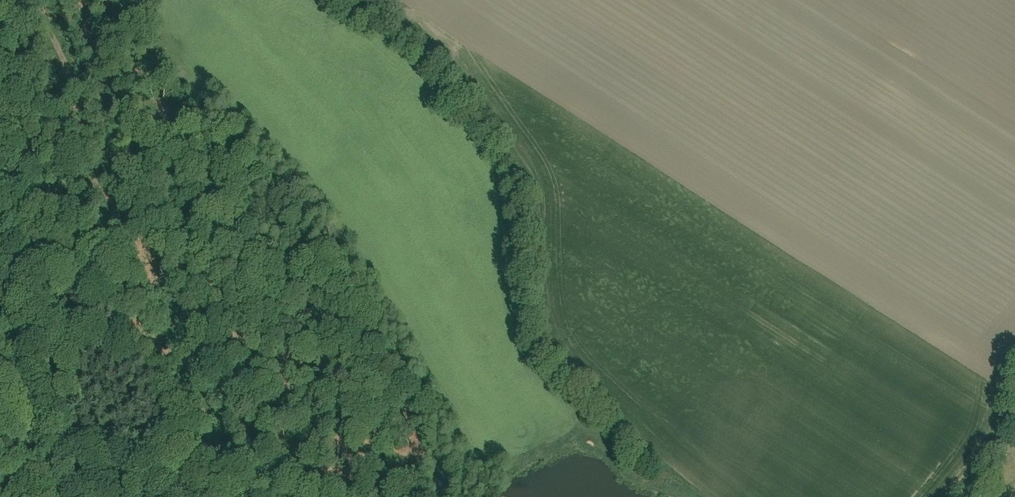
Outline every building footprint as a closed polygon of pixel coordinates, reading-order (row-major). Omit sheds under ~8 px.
[(1002,484),(1014,492),(1014,462),(1002,484)]
